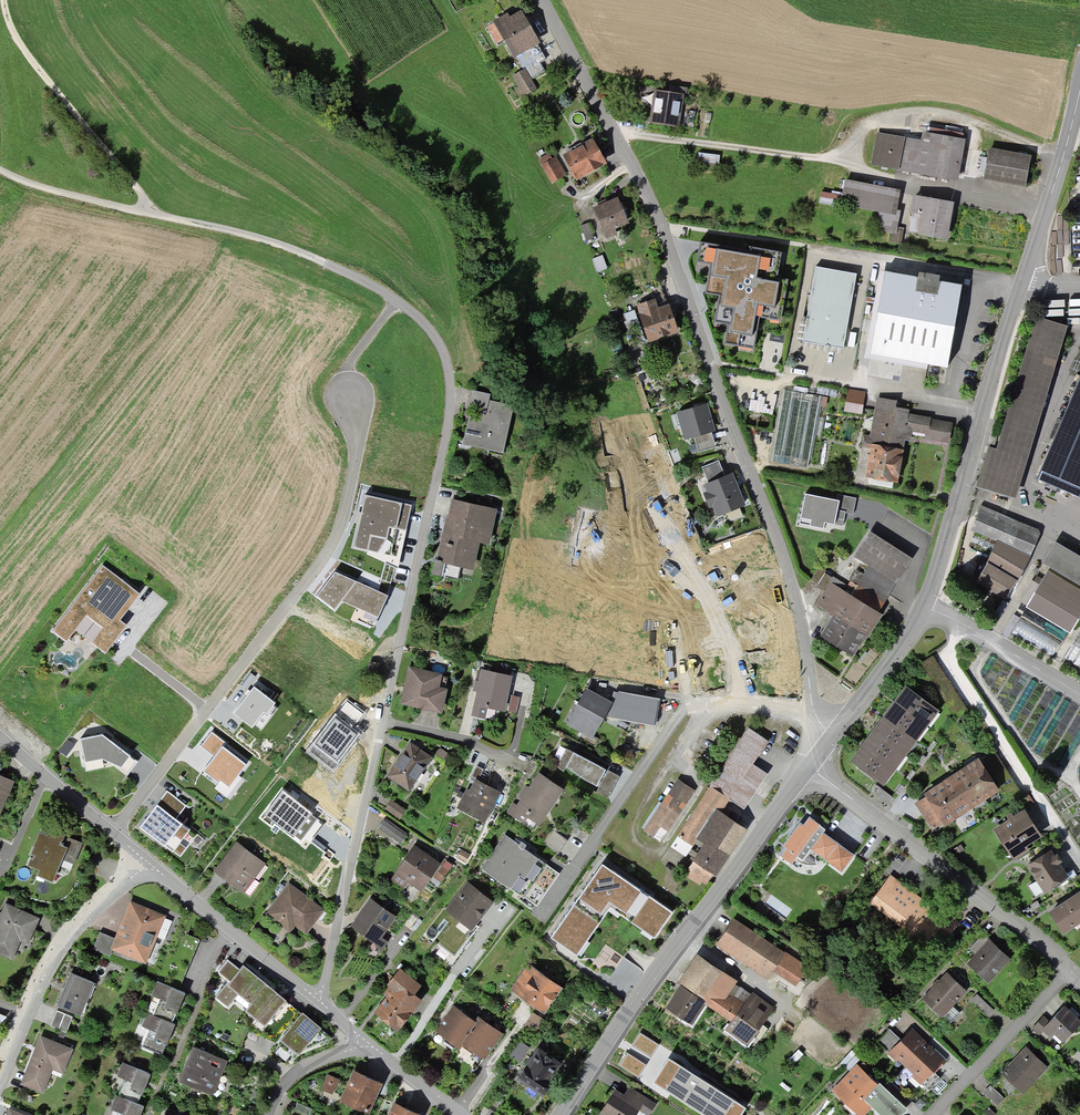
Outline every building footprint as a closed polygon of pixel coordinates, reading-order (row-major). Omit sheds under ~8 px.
[(493,22),(494,23),(503,41),(514,59),(516,58),(538,45),(540,44),(521,12),(510,19),(508,14),(493,22)] [(503,41),(494,23),(487,27),(495,45),(503,41)] [(546,60),(538,45),(516,58),(523,70),(530,80),(544,72),(539,63),(546,60)] [(530,80),(523,70),(513,76),(525,95),(536,89),(530,80)] [(655,90),(650,122),(679,126),(683,94),(655,90)] [(876,134),(871,163),(956,180),(964,140),(925,133),(923,143),(876,134)] [(592,142),(564,157),(577,179),(605,164),(592,142)] [(988,148),(984,177),(1024,183),(1029,154),(988,148)] [(720,156),(699,154),(698,164),(718,166),(720,156)] [(548,155),(538,161),(550,182),(564,175),(555,158),(550,160),(548,155)] [(845,177),(840,203),(878,210),(874,227),(893,230),(894,227),(897,209),(894,208),(898,187),(845,177)] [(921,214),(917,235),(947,240),(954,201),(914,194),(911,213),(921,214)] [(618,200),(594,209),(606,240),(618,235),(615,229),(628,224),(618,200)] [(588,224),(581,227),(586,241),(594,238),(588,224)] [(901,229),(894,227),(893,230),(891,241),(899,243),(901,229)] [(758,257),(718,251),(714,276),(727,278),(723,306),(735,308),(731,331),(751,334),(756,302),(774,305),(777,283),(755,280),(758,257)] [(602,256),(593,260),(597,272),(607,269),(602,256)] [(817,269),(805,342),(843,349),(855,275),(817,269)] [(881,272),(867,357),(948,370),(961,285),(938,281),(939,275),(918,271),(917,278),(881,272)] [(758,317),(784,320),(788,283),(780,282),(778,306),(759,304),(758,317)] [(654,301),(636,306),(648,343),(678,333),(669,306),(657,310),(654,301)] [(645,342),(635,312),(624,316),(635,345),(645,342)] [(975,488),(1016,500),(1068,328),(1037,318),(997,451),(987,448),(975,488)] [(1036,480),(1079,499),(1079,381),(1036,480)] [(784,389),(772,462),(814,468),(826,395),(784,389)] [(846,393),(843,411),(862,414),(865,396),(846,393)] [(471,395),(462,443),(503,451),(512,403),(471,395)] [(904,451),(903,450),(904,441),(911,442),(911,437),(949,444),(953,424),(932,420),(932,418),(909,414),(910,410),(897,408),(898,402),(877,398),(870,437),(863,436),(861,447),(871,449),(865,479),(898,485),(904,451)] [(697,408),(677,414),(685,442),(694,439),(712,434),(716,433),(708,405),(697,408)] [(758,435),(759,429),(747,426),(746,432),(758,435)] [(712,434),(694,439),(698,453),(716,448),(712,434)] [(710,484),(725,478),(718,462),(703,469),(710,484)] [(713,507),(718,518),(747,506),(737,484),(733,474),(725,478),(710,484),(704,487),(708,495),(704,497),(709,509),(713,507)] [(837,501),(806,494),(799,524),(824,529),(826,523),(835,525),(835,524),(843,526),(846,513),(854,514),(857,498),(838,494),(837,501)] [(408,507),(366,497),(354,546),(375,551),(372,560),(394,565),(408,507)] [(450,560),(471,565),(477,536),(487,538),(493,506),(452,497),(439,558),(450,560)] [(997,541),(1030,556),(1041,533),(997,513),(981,505),(979,511),(980,511),(971,531),(996,542),(997,541)] [(868,567),(895,585),(912,559),(870,532),(853,557),(868,567)] [(1030,556),(997,541),(996,542),(986,564),(988,564),(976,583),(1006,602),(1017,582),(1018,583),(1030,556)] [(1056,544),(1043,565),(1079,588),(1079,558),(1056,544)] [(447,574),(450,560),(439,558),(434,557),(431,571),(447,574)] [(811,579),(819,584),(825,574),(826,572),(819,567),(811,579)] [(868,567),(850,596),(877,613),(895,585),(868,567)] [(138,596),(102,570),(55,633),(66,642),(86,616),(104,629),(93,644),(105,654),(125,628),(118,623),(138,596)] [(1048,572),(1026,609),(1070,635),(1079,618),(1079,591),(1048,572)] [(334,573),(316,595),(335,610),(341,601),(348,604),(377,617),(387,598),(334,573)] [(817,587),(823,591),(829,582),(832,578),(825,574),(819,584),(817,587)] [(702,622),(708,665),(780,655),(774,611),(748,615),(743,578),(694,585),(695,597),(667,601),(671,626),(702,622)] [(877,613),(850,596),(829,582),(823,591),(815,604),(835,617),(820,640),(852,661),(881,616),(877,613)] [(1003,601),(989,623),(995,626),(1008,604),(1003,601)] [(1014,615),(1003,634),(1009,637),(1020,619),(1014,615)] [(1021,619),(1013,633),(1052,656),(1061,642),(1021,619)] [(1065,659),(1079,668),(1079,634),(1065,659)] [(408,665),(401,700),(439,708),(444,687),(436,685),(439,672),(408,665)] [(482,668),(472,714),(482,716),(485,704),(502,708),(509,674),(482,668)] [(244,699),(234,712),(252,725),(262,712),(267,715),(276,702),(255,685),(244,699)] [(862,747),(850,763),(884,788),(939,713),(905,688),(897,699),(894,703),(883,718),(873,732),(862,747)] [(587,690),(568,725),(592,738),(612,703),(587,690)] [(658,700),(615,693),(610,717),(653,725),(658,700)] [(519,710),(522,696),(512,694),(509,708),(519,710)] [(335,713),(306,751),(333,772),(348,752),(361,735),(352,728),(362,715),(347,703),(337,715),(335,713)] [(710,785),(729,798),(752,763),(767,740),(749,728),(710,785)] [(213,754),(202,767),(218,780),(222,775),(230,782),(245,764),(222,746),(225,742),(212,731),(201,745),(213,754)] [(121,769),(131,758),(106,741),(101,737),(81,741),(86,764),(103,761),(121,769)] [(409,742),(386,775),(406,789),(430,756),(409,742)] [(564,768),(573,751),(566,747),(556,767),(563,771),(564,768)] [(438,749),(435,754),(442,759),(446,754),(438,749)] [(573,751),(564,768),(595,784),(604,767),(573,751)] [(950,779),(924,795),(927,799),(942,824),(945,828),(1000,794),(979,761),(971,766),(958,774),(950,779)] [(768,774),(752,763),(729,798),(745,809),(768,774)] [(606,770),(594,792),(606,798),(617,776),(606,770)] [(513,803),(508,811),(523,820),(527,814),(539,821),(561,787),(536,771),(527,787),(525,786),(518,796),(520,797),(515,805),(513,803)] [(1,813),(15,782),(0,776),(0,813),(1,813)] [(466,788),(458,806),(485,819),(499,790),(475,779),(470,790),(466,788)] [(677,779),(644,829),(651,834),(658,824),(666,829),(692,789),(677,779)] [(710,785),(678,834),(696,847),(702,838),(721,811),(729,798),(710,785)] [(875,786),(871,792),(889,805),(893,799),(875,786)] [(284,787),(264,812),(301,841),(304,837),(310,841),(324,823),(318,819),(320,815),(294,795),(284,787)] [(185,804),(167,790),(140,826),(179,856),(196,834),(175,818),(185,804)] [(942,824),(927,799),(916,806),(932,831),(942,824)] [(390,801),(385,808),(399,817),(403,810),(390,801)] [(721,811),(702,838),(705,840),(683,873),(701,885),(711,870),(714,872),(744,826),(721,811)] [(1025,812),(995,832),(1014,862),(1029,852),(1026,849),(1042,838),(1025,812)] [(385,819),(379,828),(399,841),(404,833),(385,819)] [(788,850),(782,859),(791,866),(797,858),(802,862),(824,832),(819,828),(819,827),(809,820),(803,829),(800,827),(785,848),(788,850)] [(40,874),(53,879),(61,861),(73,866),(82,844),(45,829),(29,866),(41,871),(40,874)] [(562,851),(570,839),(555,830),(547,842),(562,851)] [(507,835),(484,867),(512,888),(533,854),(507,835)] [(823,836),(812,851),(841,873),(853,858),(823,836)] [(237,843),(215,873),(244,894),(266,865),(237,843)] [(437,861),(413,846),(391,881),(402,888),(408,879),(421,887),(437,861)] [(1050,849),(1027,865),(1036,879),(1043,889),(1067,873),(1058,860),(1062,858),(1057,851),(1054,854),(1050,849)] [(467,854),(459,850),(455,856),(463,861),(467,854)] [(559,871),(533,854),(512,888),(537,905),(559,871)] [(603,869),(553,940),(577,956),(610,908),(655,938),(670,915),(603,869)] [(888,875),(870,900),(898,920),(916,895),(888,875)] [(1043,889),(1036,879),(1028,885),(1034,895),(1043,889)] [(446,909),(444,911),(472,931),(476,926),(493,904),(465,882),(446,909)] [(325,910),(289,884),(266,915),(290,932),(293,927),(305,936),(325,910)] [(1050,911),(1063,931),(1079,921),(1079,892),(1050,911)] [(930,907),(916,895),(898,920),(903,925),(898,931),(924,949),(940,926),(946,930),(955,919),(939,906),(935,911),(930,907)] [(368,898),(351,924),(376,940),(379,950),(385,940),(378,935),(393,914),(368,898)] [(115,938),(111,947),(145,960),(163,914),(129,901),(115,938)] [(0,909),(0,953),(11,957),(18,938),(23,941),(34,914),(3,902),(0,909)] [(478,927),(476,926),(472,931),(444,911),(446,909),(443,908),(425,933),(455,956),(474,932),(478,927)] [(786,954),(734,919),(716,947),(768,981),(773,973),(786,954)] [(111,947),(115,938),(100,933),(94,948),(109,954),(111,947)] [(968,948),(974,954),(987,939),(981,933),(968,948)] [(974,954),(966,962),(987,981),(1008,958),(987,939),(974,954)] [(808,968),(786,954),(773,973),(796,987),(808,968)] [(738,983),(697,956),(677,985),(681,987),(666,1010),(692,1027),(705,1007),(731,1024),(751,996),(736,986),(738,983)] [(265,1021),(286,996),(274,986),(267,980),(243,960),(238,965),(229,957),(217,970),(227,979),(227,980),(250,999),(245,1005),(265,1021)] [(528,964),(512,989),(543,1008),(559,983),(528,964)] [(389,994),(376,1011),(397,1027),(421,996),(414,991),(420,983),(399,967),(382,989),(389,994)] [(69,972),(57,1004),(80,1013),(93,982),(69,972)] [(945,972),(922,998),(942,1015),(964,989),(945,972)] [(182,991),(153,981),(149,992),(159,995),(152,1014),(171,1021),(182,991)] [(752,994),(751,996),(731,1024),(726,1031),(748,1047),(774,1009),(752,994)] [(975,994),(970,1000),(987,1014),(992,1008),(975,994)] [(1033,1029),(1039,1034),(1044,1029),(1060,1042),(1079,1020),(1079,1017),(1065,1004),(1048,1022),(1043,1018),(1033,1029)] [(452,1006),(435,1031),(457,1046),(462,1040),(474,1022),(452,1006)] [(302,1048),(332,1036),(321,1027),(322,1024),(302,1008),(279,1037),(280,1038),(276,1043),(294,1057),(298,1052),(299,1052),(302,1048)] [(69,1032),(75,1016),(58,1010),(52,1026),(69,1032)] [(532,1012),(522,1026),(534,1034),(543,1019),(532,1012)] [(174,1025),(145,1014),(141,1026),(151,1029),(144,1047),(163,1054),(174,1025)] [(474,1022),(462,1040),(484,1055),(499,1033),(477,1018),(474,1022)] [(900,1038),(888,1050),(887,1052),(896,1060),(898,1059),(913,1073),(911,1074),(920,1083),(922,1082),(933,1070),(935,1071),(946,1060),(940,1054),(918,1033),(911,1027),(900,1038)] [(888,1050),(900,1038),(889,1028),(878,1040),(888,1050)] [(39,1037),(21,1083),(41,1091),(50,1069),(60,1073),(69,1048),(39,1037)] [(527,1063),(534,1052),(519,1041),(512,1053),(527,1063)] [(192,1045),(178,1079),(210,1093),(225,1059),(192,1045)] [(527,1063),(518,1075),(541,1090),(561,1061),(539,1046),(534,1052),(527,1063)] [(1025,1047),(1002,1073),(1022,1091),(1045,1066),(1025,1047)] [(654,1056),(641,1076),(662,1090),(672,1076),(675,1078),(683,1065),(671,1057),(666,1064),(654,1056)] [(147,1073),(118,1062),(114,1073),(124,1077),(117,1095),(136,1102),(147,1073)] [(835,1088),(863,1113),(873,1102),(887,1114),(897,1114),(904,1107),(857,1064),(835,1088)] [(353,1067),(340,1099),(370,1111),(383,1078),(353,1067)] [(935,1071),(933,1070),(922,1082),(929,1089),(941,1077),(935,1071)] [(327,1075),(321,1088),(331,1092),(336,1079),(327,1075)] [(990,1086),(984,1093),(996,1105),(1002,1098),(990,1086)] [(637,1108),(648,1114),(654,1105),(627,1088),(622,1095),(614,1090),(600,1112),(606,1114),(633,1114),(637,1108)] [(113,1095),(109,1106),(118,1110),(116,1114),(138,1114),(141,1105),(113,1095)] [(387,1114),(418,1114),(420,1112),(393,1101),(387,1114)] [(309,1114),(311,1109),(297,1103),(295,1109),(309,1114)]
